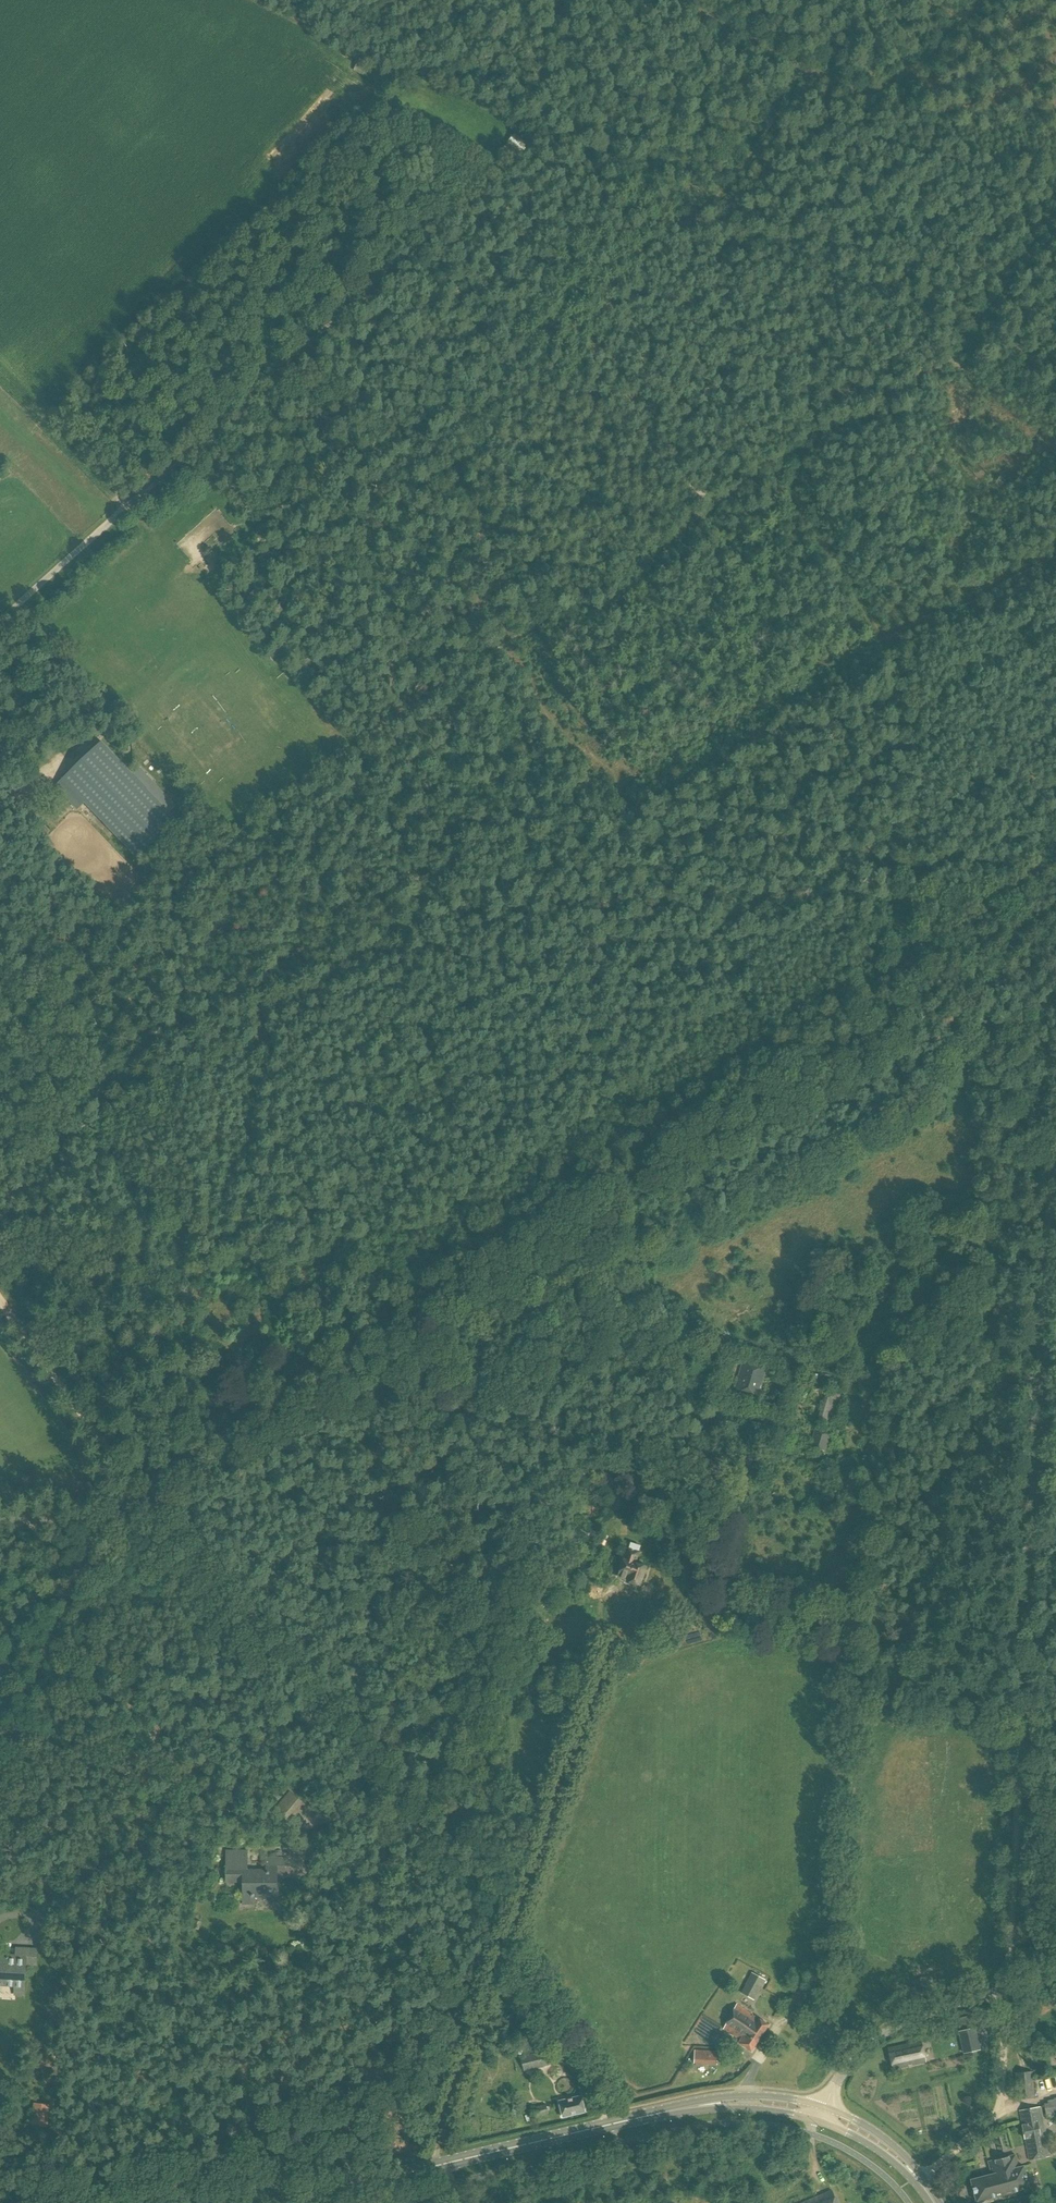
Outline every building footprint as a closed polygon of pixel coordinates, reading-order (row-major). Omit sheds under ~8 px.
[(363,76),(370,63),(359,58),(353,71),(363,76)] [(515,158),(526,143),(514,134),(503,149),(515,158)] [(176,820),(101,741),(62,779),(55,786),(77,809),(84,803),(137,858),(176,820)] [(40,821),(36,826),(46,835),(50,831),(40,821)] [(832,1328),(836,1316),(826,1312),(821,1324),(832,1328)] [(759,1396),(766,1370),(742,1364),(735,1389),(759,1396)] [(836,1423),(845,1394),(826,1389),(818,1418),(836,1423)] [(825,1452),(831,1435),(815,1430),(809,1447),(825,1452)] [(635,1564),(639,1553),(641,1546),(631,1543),(629,1549),(625,1560),(624,1560),(619,1577),(628,1580),(628,1581),(640,1586),(646,1567),(635,1564)] [(158,1733),(149,1726),(143,1733),(152,1740),(158,1733)] [(304,1822),(312,1813),(308,1809),(299,1818),(304,1822)] [(248,1869),(248,1850),(226,1850),(226,1882),(244,1882),(244,1904),(254,1904),(254,1897),(268,1897),(268,1893),(275,1893),(275,1902),(278,1902),(278,1874),(285,1874),(285,1857),(267,1857),(267,1869),(248,1869)] [(198,1930),(201,1922),(195,1920),(192,1928),(198,1930)] [(36,1950),(17,1948),(17,1956),(0,1955),(0,1960),(0,1985),(24,1987),(26,1964),(36,1964),(36,1950)] [(759,1993),(766,1980),(751,1972),(744,1985),(745,1985),(741,1993),(754,2000),(758,1992),(759,1993)] [(920,2003),(936,1999),(933,1987),(916,1991),(920,2003)] [(742,2033),(758,2042),(769,2025),(760,2019),(759,2019),(737,2004),(724,2029),(739,2038),(742,2033)] [(935,2033),(952,2030),(951,2023),(934,2026),(935,2033)] [(963,2054),(981,2050),(975,2027),(958,2032),(963,2054)] [(752,2051),(758,2042),(742,2033),(739,2038),(742,2041),(740,2044),(752,2051)] [(893,2070),(926,2062),(922,2041),(889,2048),(893,2070)] [(524,2071),(551,2065),(548,2050),(521,2057),(524,2071)] [(695,2051),(694,2063),(709,2064),(710,2052),(695,2051)] [(1017,2099),(1034,2098),(1032,2072),(1016,2073),(1017,2099)] [(563,2117),(586,2112),(582,2096),(559,2101),(563,2117)] [(1053,2099),(1054,2100),(1047,2101),(1047,2103),(1044,2104),(1046,2118),(1055,2116),(1055,2098),(1053,2099)] [(47,2127),(50,2105),(34,2103),(32,2126),(47,2127)] [(533,2118),(548,2114),(546,2105),(531,2108),(533,2118)] [(1029,2160),(1050,2155),(1041,2106),(1019,2110),(1029,2160)] [(1007,2156),(1016,2191),(1029,2188),(1023,2166),(1020,2167),(1016,2154),(1007,2156)] [(977,2202),(1016,2191),(1007,2156),(988,2161),(991,2175),(971,2180),(977,2202)] [(832,2190),(802,2202),(837,2202),(832,2190)]
